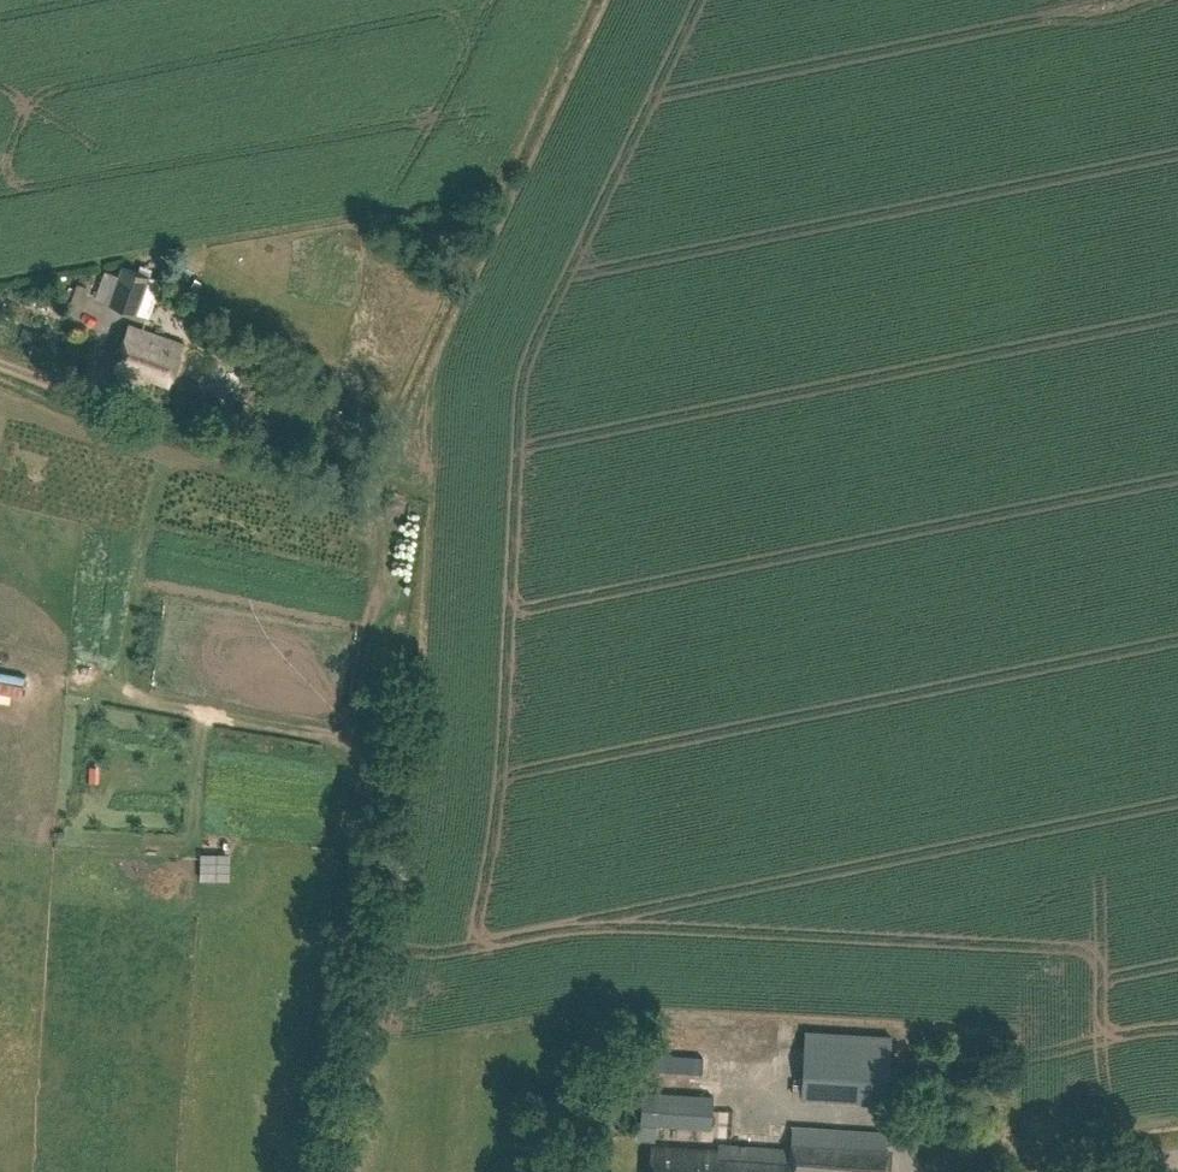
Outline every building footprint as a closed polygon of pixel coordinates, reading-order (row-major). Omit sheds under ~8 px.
[(118,275),(116,274),(105,301),(147,316),(160,279),(121,265),(118,275)] [(105,301),(116,274),(104,270),(94,297),(105,301)] [(201,282),(192,277),(183,293),(191,298),(201,282)] [(183,346),(129,327),(113,370),(117,371),(111,388),(121,392),(128,373),(144,379),(144,378),(169,386),(183,346)] [(891,1036),(803,1031),(801,1083),(791,1083),(791,1094),(800,1094),(800,1100),(888,1104),(891,1036)] [(703,1055),(650,1053),(649,1070),(702,1073),(703,1055)] [(712,1096),(640,1091),(638,1124),(711,1128),(712,1096)] [(792,1125),(791,1148),(719,1143),(718,1151),(652,1147),(650,1171),(788,1171),(791,1171),(891,1171),(894,1131),(792,1125)]
